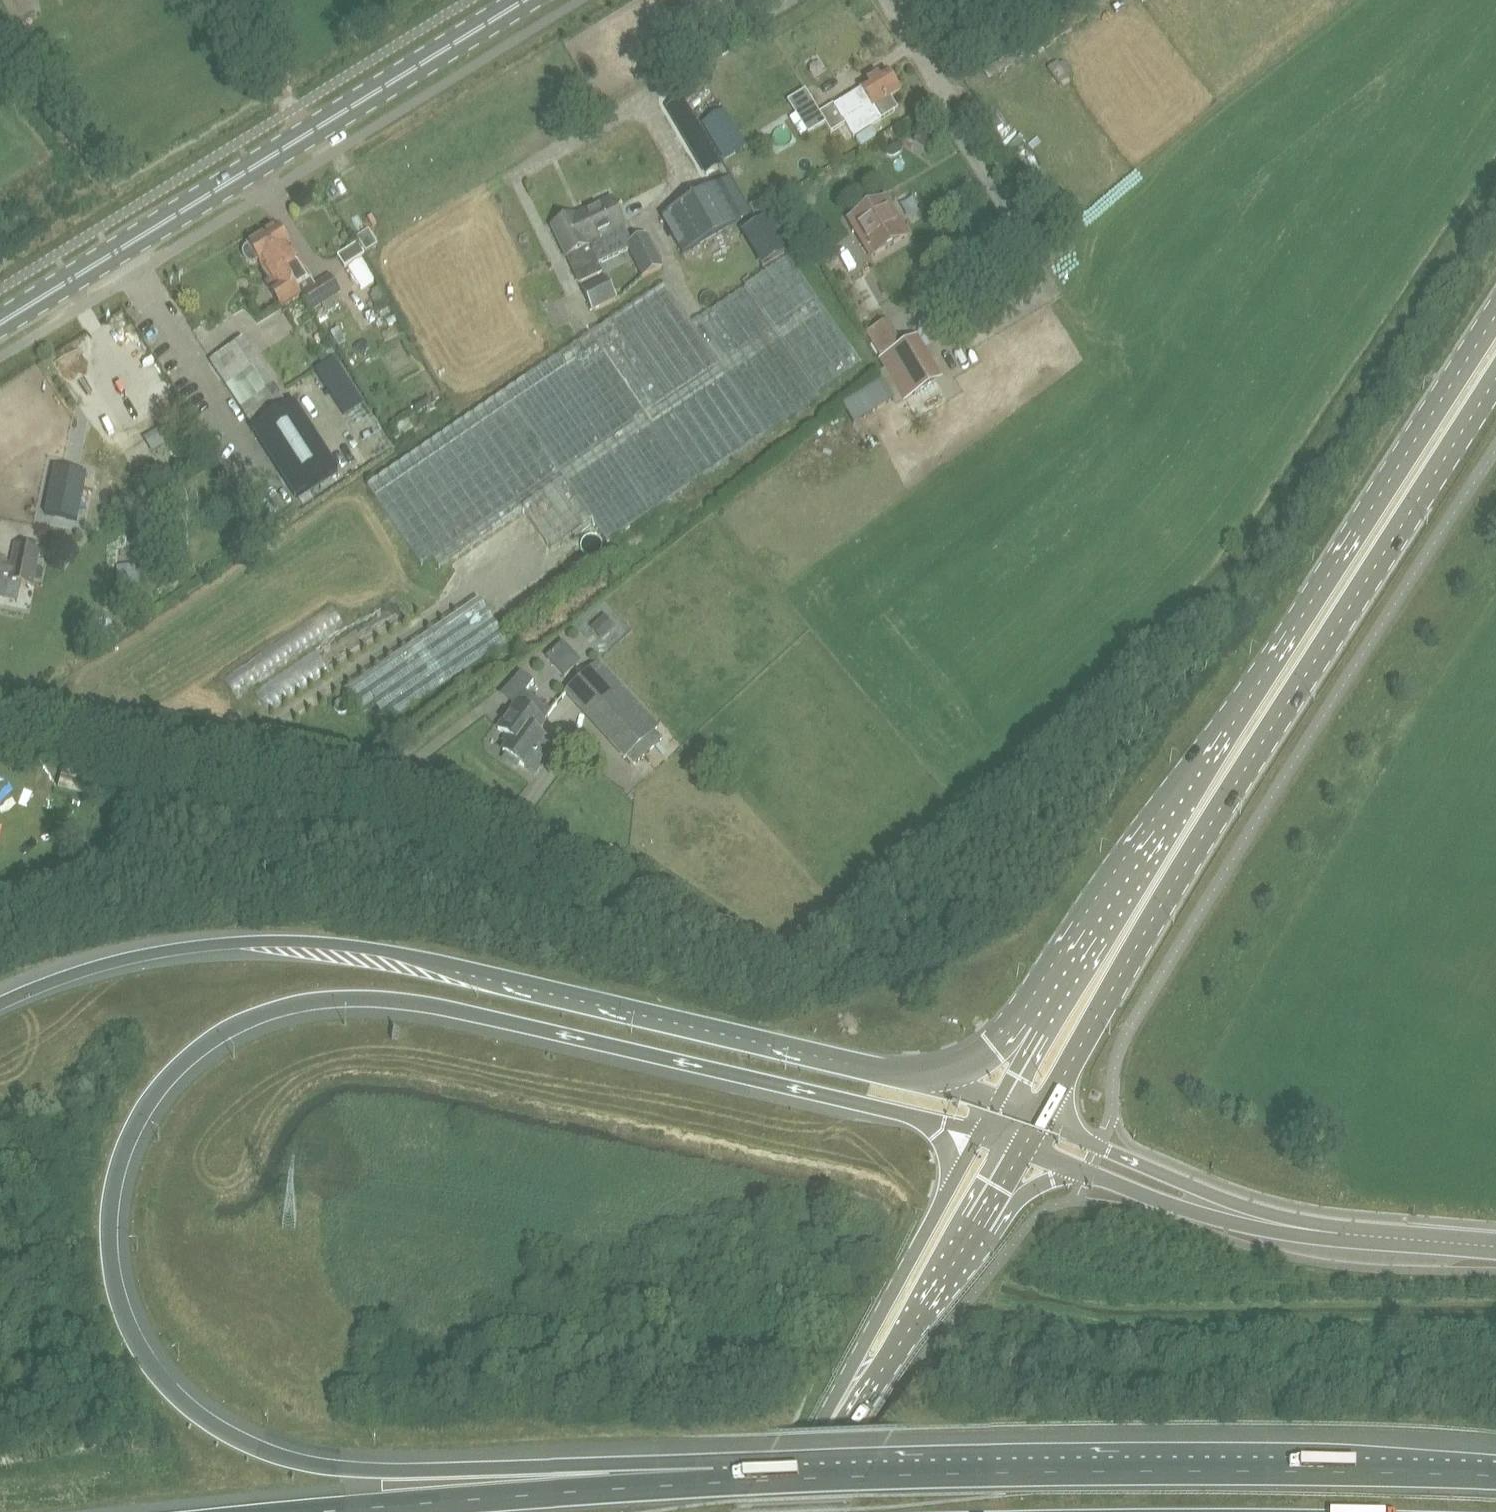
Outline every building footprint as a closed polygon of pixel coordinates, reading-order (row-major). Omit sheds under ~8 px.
[(1054,70),(1061,84),(1074,77),(1067,64),(1054,70)] [(853,97),(835,108),(853,137),(894,112),(897,110),(896,107),(890,98),(899,93),(886,72),(860,88),(862,92),(853,97)] [(702,134),(681,99),(666,108),(687,142),(702,134)] [(811,103),(794,115),(807,135),(825,124),(811,103)] [(715,118),(703,125),(724,159),(744,147),(736,133),(727,138),(715,118)] [(901,151),(902,147),(899,144),(884,152),(887,156),(890,157),(893,158),(900,154),(901,151)] [(645,164),(623,173),(636,207),(659,198),(645,164)] [(726,214),(735,210),(721,186),(666,218),(684,250),(732,224),(726,214)] [(612,199),(552,226),(566,257),(568,256),(581,284),(602,274),(594,255),(605,250),(600,240),(625,228),(612,199)] [(873,259),(908,238),(886,200),(851,221),(873,259)] [(312,280),(277,226),(262,235),(302,297),(301,297),(311,312),(341,293),(330,276),(301,295),(297,289),(312,280)] [(376,245),(367,231),(357,238),(365,252),(376,245)] [(302,297),(262,235),(247,245),(270,281),(274,288),(270,291),(282,309),(301,297),(302,297)] [(663,268),(648,237),(628,246),(643,277),(663,268)] [(364,255),(357,244),(338,256),(345,267),(364,255)] [(666,282),(367,483),(422,569),(433,561),(440,571),(525,513),(553,553),(595,525),(609,545),(824,403),(817,394),(861,364),(790,257),(693,322),(666,282)] [(605,277),(583,289),(593,312),(617,301),(605,277)] [(889,322),(868,334),(881,357),(902,345),(889,322)] [(405,369),(390,370),(388,335),(364,336),(368,406),(407,403),(405,369)] [(286,405),(243,340),(211,361),(253,426),(286,405)] [(914,341),(883,359),(906,400),(937,381),(914,341)] [(332,400),(350,394),(344,379),(327,385),(332,400)] [(293,403),(251,430),(296,500),(338,473),(293,403)] [(858,415),(870,443),(883,438),(871,410),(858,415)] [(153,455),(168,448),(163,438),(149,445),(153,455)] [(86,474),(54,467),(44,515),(76,521),(86,474)] [(39,550),(16,547),(12,567),(5,565),(5,561),(0,560),(0,588),(3,575),(11,576),(10,581),(32,585),(39,550)] [(139,589),(138,566),(117,567),(118,590),(139,589)] [(611,619),(594,631),(605,648),(622,636),(611,619)] [(581,664),(563,645),(547,659),(565,679),(581,664)] [(660,728),(600,661),(565,694),(625,760),(628,757),(636,766),(664,740),(656,731),(660,728)] [(537,733),(553,712),(526,692),(534,681),(521,672),(515,679),(528,689),(499,729),(508,736),(506,739),(510,743),(504,752),(507,755),(506,757),(507,761),(515,767),(519,767),(520,764),(524,767),(545,738),(537,733)] [(610,865),(619,852),(609,845),(600,858),(610,865)]
